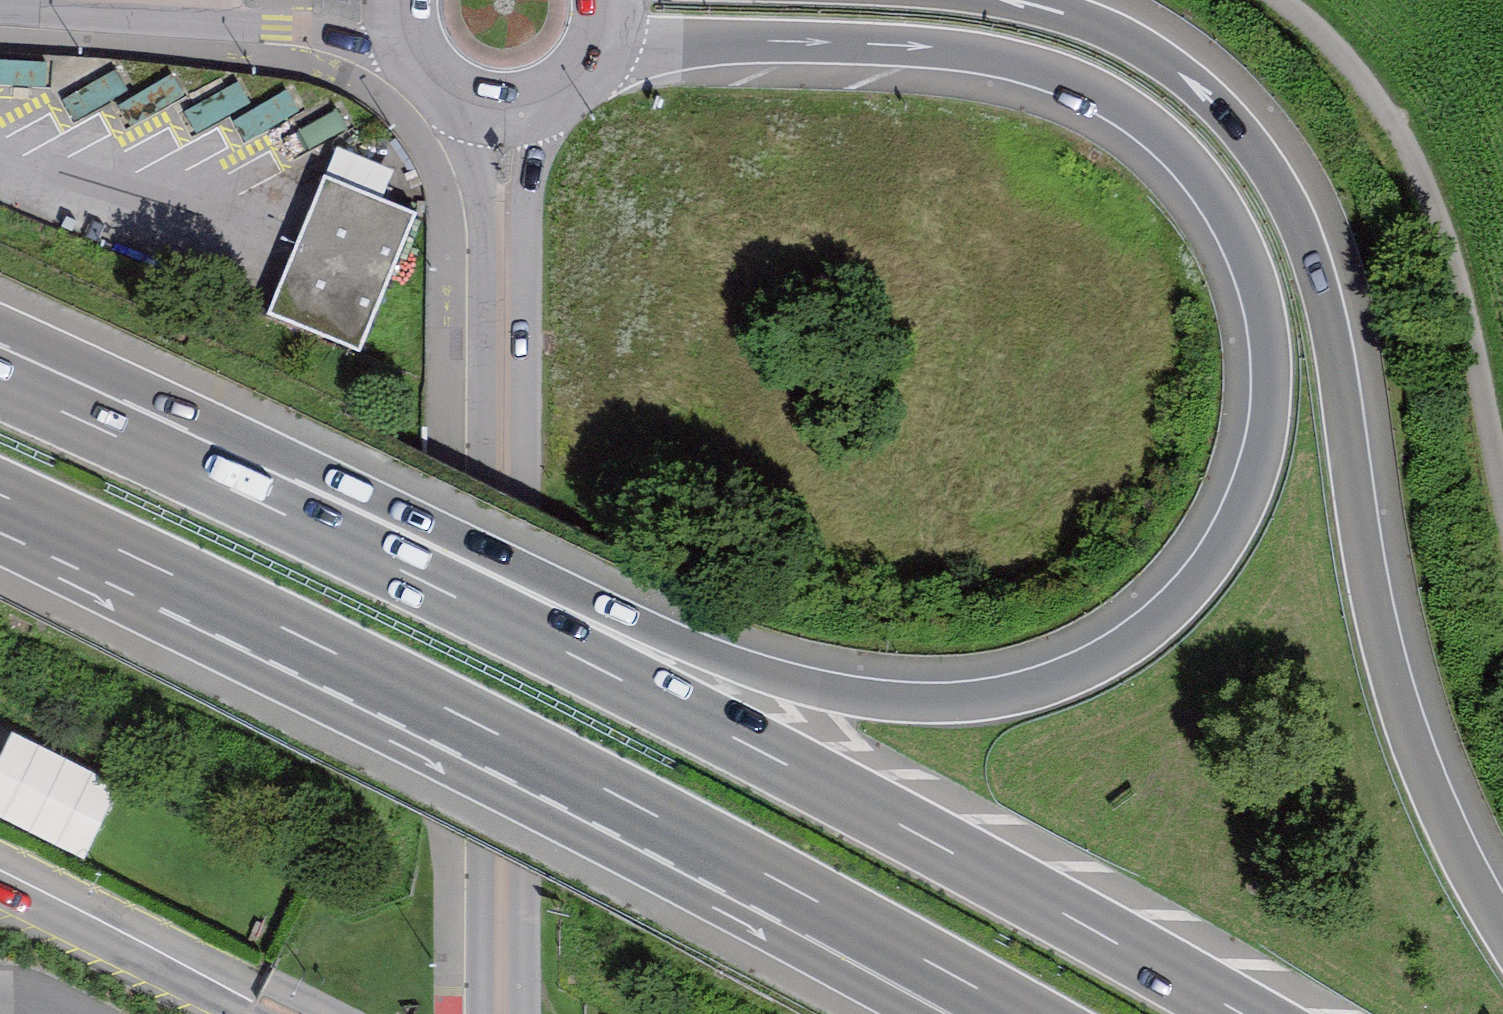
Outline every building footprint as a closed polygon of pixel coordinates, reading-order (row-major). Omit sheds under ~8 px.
[(416,218),(323,181),(268,316),(361,353),(416,218)] [(99,851),(133,778),(19,726),(0,767),(0,806),(99,851)]
